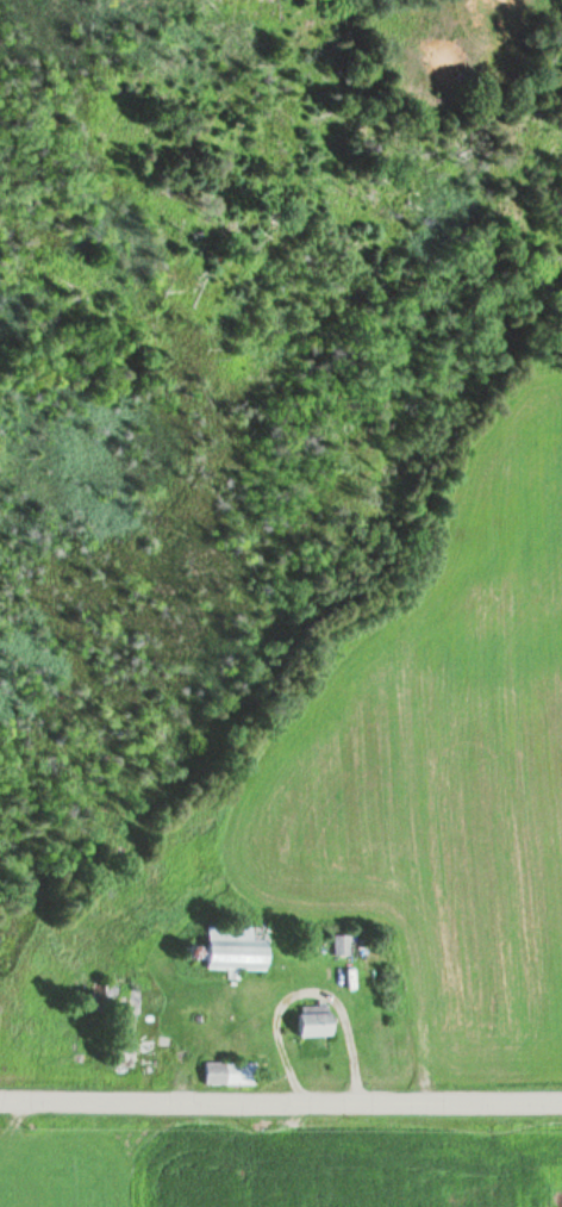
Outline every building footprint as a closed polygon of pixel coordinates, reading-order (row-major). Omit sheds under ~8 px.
[(205,969),(264,970),(265,927),(206,926),(205,969)] [(100,984),(100,1004),(118,1004),(118,984),(100,984)] [(295,1037),(326,1037),(326,1004),(295,1004),(295,1037)] [(135,1015),(119,1015),(119,1068),(135,1068),(135,1015)] [(255,1062),(203,1062),(203,1085),(255,1085),(255,1062)]
